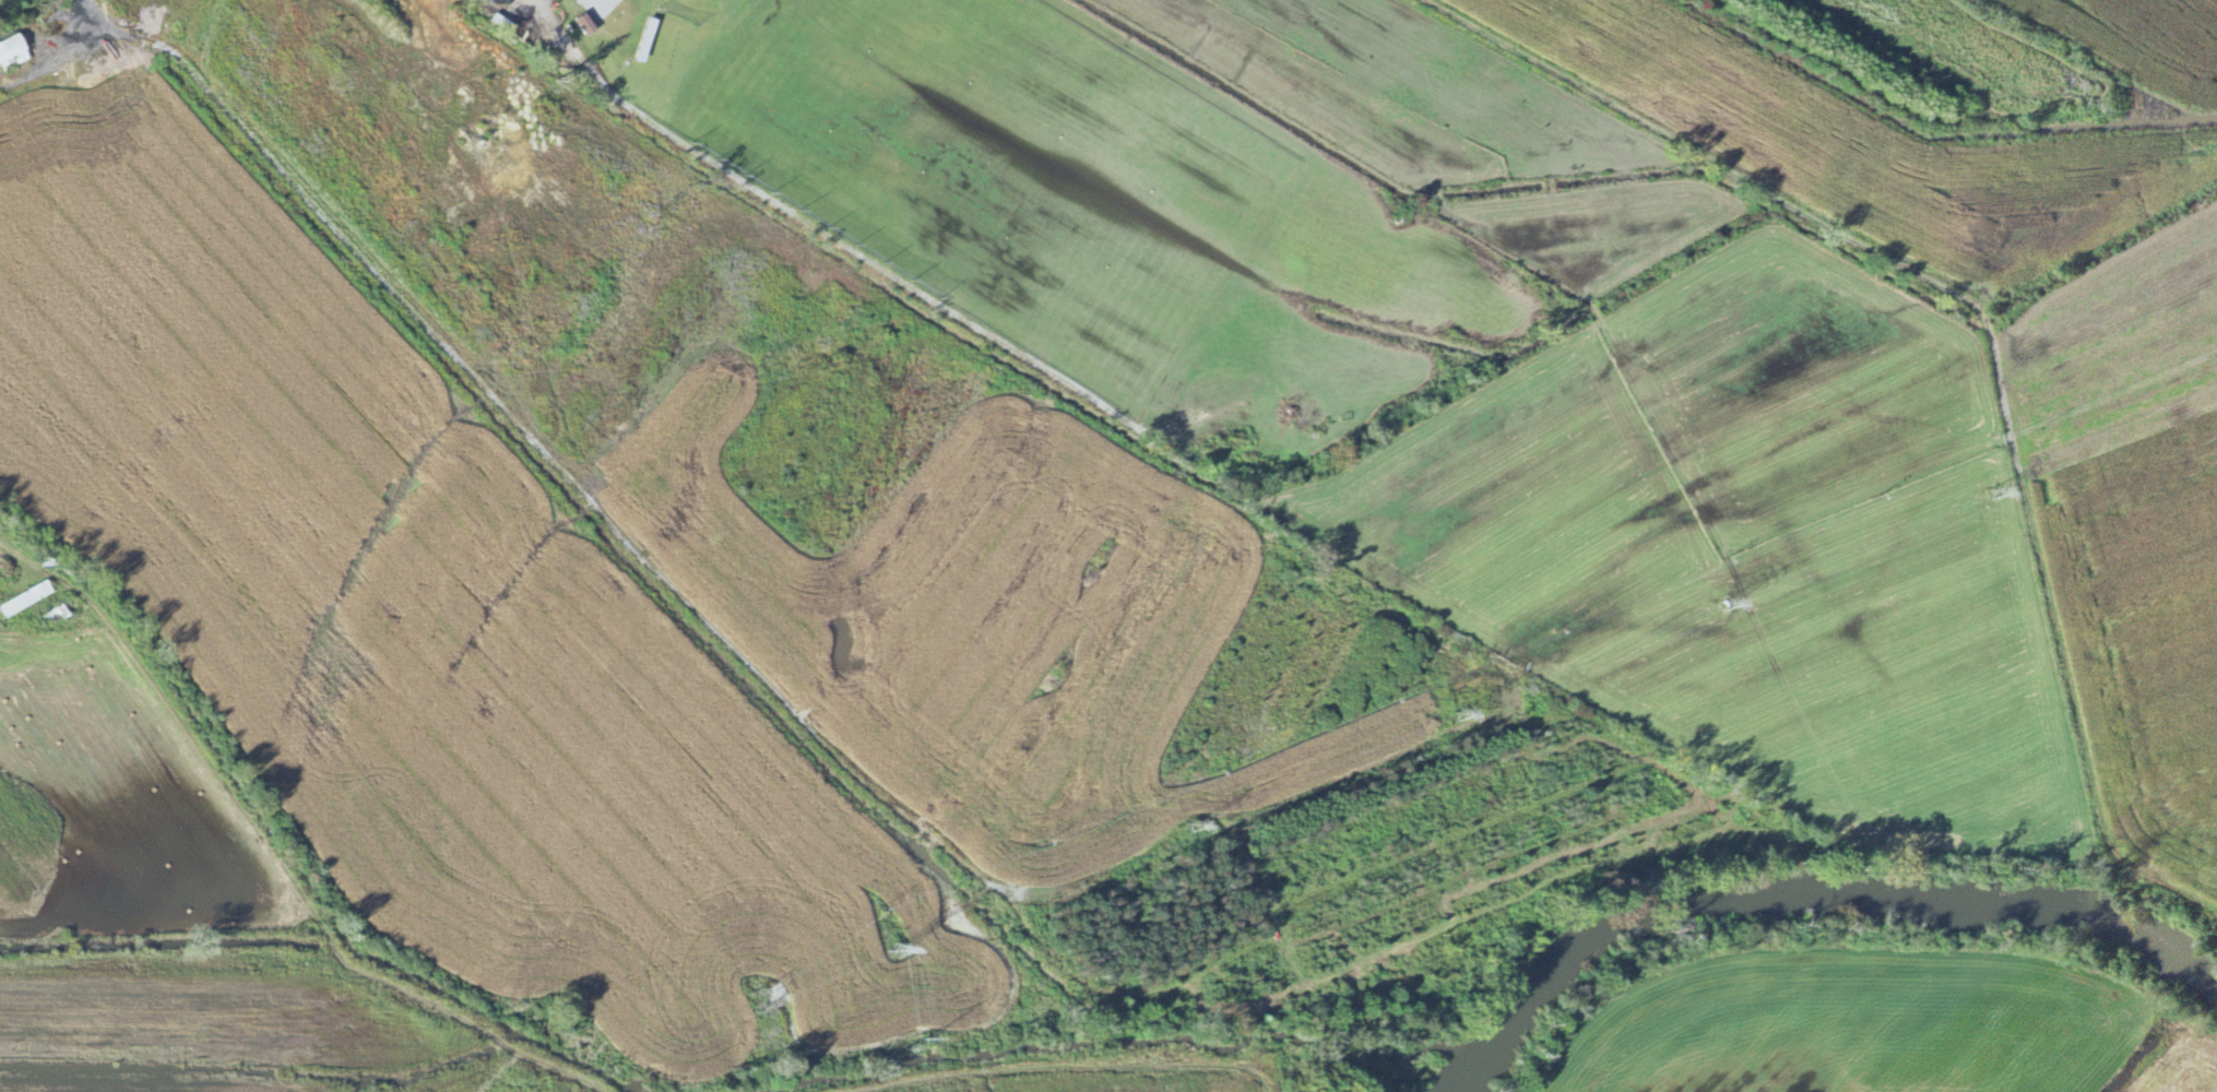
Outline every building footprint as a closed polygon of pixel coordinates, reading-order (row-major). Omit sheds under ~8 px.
[(20,35),(0,45),(0,66),(3,65),(6,72),(32,60),(20,35)] [(0,605),(5,618),(55,597),(50,585),(0,605)]
